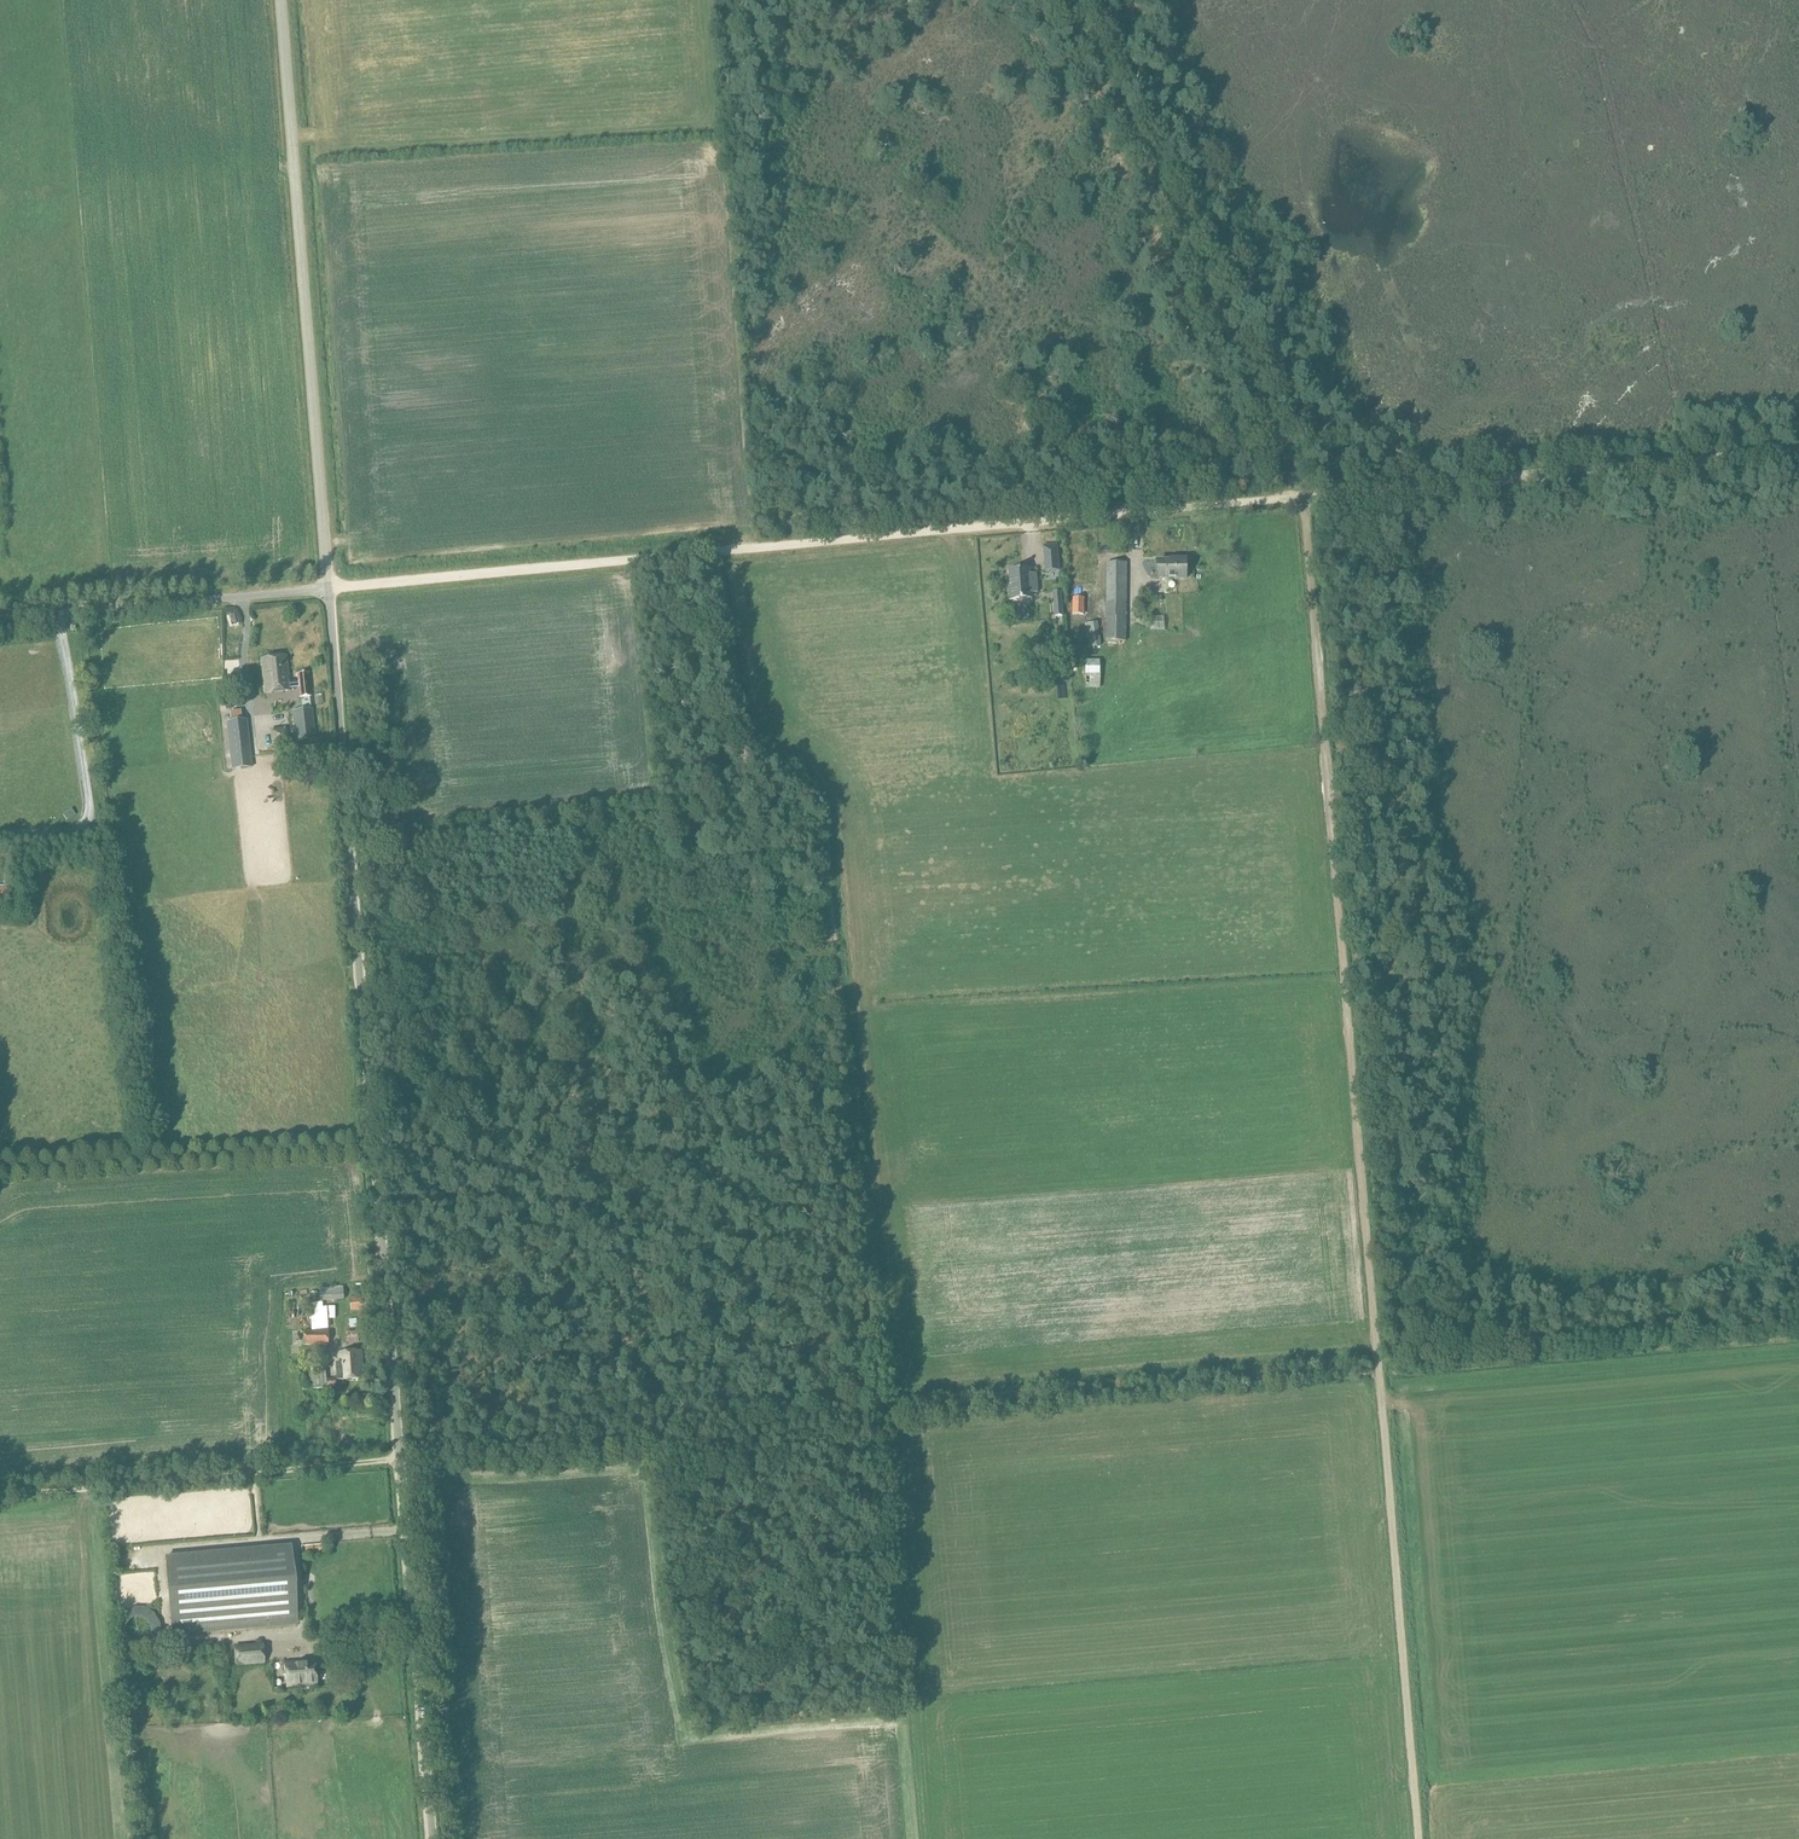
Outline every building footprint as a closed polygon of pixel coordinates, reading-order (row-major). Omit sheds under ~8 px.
[(1057,544),(1044,546),(1045,563),(1058,562),(1057,544)] [(1187,560),(1174,560),(1174,562),(1158,562),(1158,578),(1187,578),(1187,560)] [(1106,641),(1126,641),(1127,563),(1106,562),(1106,641)] [(1008,584),(1009,601),(1032,599),(1032,593),(1038,593),(1036,573),(1030,574),(1030,568),(1009,570),(1010,584),(1008,584)] [(1093,570),(1084,570),(1085,582),(1094,581),(1093,570)] [(1151,578),(1151,589),(1163,589),(1164,579),(1151,578)] [(1138,599),(1147,599),(1147,588),(1137,589),(1138,599)] [(1054,593),(1056,617),(1063,616),(1061,592),(1054,593)] [(1084,615),(1085,600),(1085,598),(1073,598),(1072,614),(1084,615)] [(1164,610),(1165,601),(1157,600),(1156,610),(1164,610)] [(1155,628),(1153,614),(1145,616),(1147,629),(1155,628)] [(1085,624),(1085,625),(1088,647),(1101,645),(1098,621),(1085,624)] [(241,655),(225,658),(228,678),(244,676),(241,655)] [(289,682),(286,657),(262,659),(266,693),(289,690),(289,688),(298,687),(299,698),(310,697),(308,673),(297,674),(298,681),(289,682)] [(1078,674),(1095,673),(1094,658),(1078,658),(1078,674)] [(1096,689),(1095,674),(1079,675),(1079,684),(1087,684),(1087,689),(1096,689)] [(228,709),(229,718),(239,718),(239,708),(228,709)] [(290,710),(257,713),(259,735),(270,734),(269,721),(291,719),(290,710)] [(315,740),(312,710),(293,712),(296,742),(315,740)] [(242,721),(232,722),(227,722),(232,769),(251,767),(246,720),(242,721)] [(71,809),(63,815),(67,820),(75,815),(71,809)] [(321,1299),(345,1297),(344,1287),(320,1289),(321,1299)] [(351,1311),(374,1309),(373,1295),(350,1296),(351,1311)] [(316,1311),(316,1325),(330,1326),(330,1312),(316,1311)] [(306,1343),(328,1343),(328,1331),(306,1331),(306,1343)] [(345,1380),(364,1378),(362,1351),(339,1353),(340,1360),(340,1365),(337,1365),(338,1380),(345,1380)] [(311,1390),(327,1389),(326,1388),(326,1380),(325,1371),(310,1372),(311,1390)] [(336,1379),(326,1380),(326,1388),(336,1387),(336,1379)] [(126,1547),(114,1547),(113,1560),(126,1560),(126,1547)] [(175,1636),(297,1623),(289,1547),(167,1560),(175,1636)] [(238,1666),(267,1663),(265,1646),(236,1649),(238,1666)] [(320,1683),(318,1662),(302,1664),(302,1663),(287,1664),(289,1687),(302,1685),(305,1689),(312,1689),(314,1684),(320,1683)]
